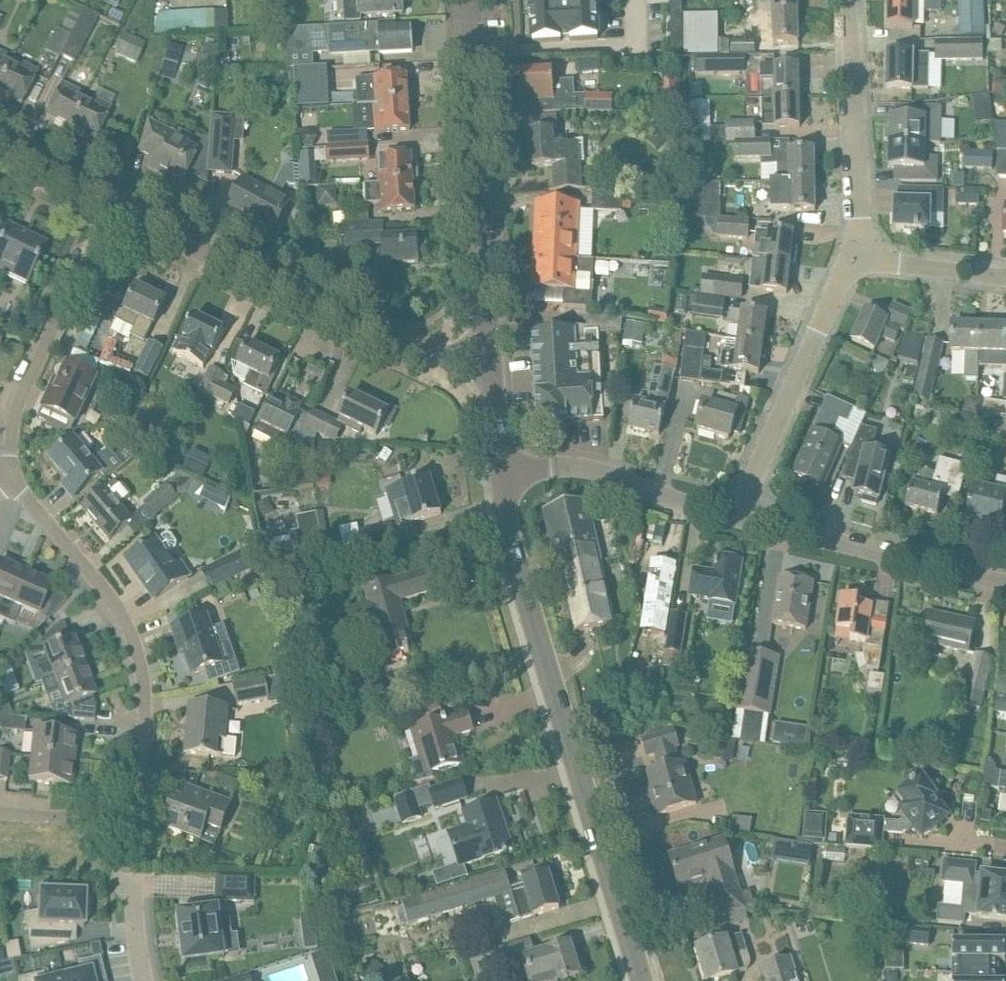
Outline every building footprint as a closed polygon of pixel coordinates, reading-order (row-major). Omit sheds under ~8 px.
[(345,22),(362,22),(362,16),(403,13),(403,0),(344,0),(345,22)] [(596,0),(531,0),(533,43),(561,41),(561,38),(570,37),(570,41),(598,39),(596,0)] [(798,13),(798,0),(774,0),(774,14),(798,13)] [(888,28),(913,29),(914,0),(888,0),(888,28)] [(941,12),(941,0),(925,0),(925,11),(941,12)] [(959,33),(986,33),(986,0),(959,0),(959,33)] [(74,63),(99,17),(84,9),(70,37),(60,56),(74,63)] [(112,10),(107,21),(118,26),(123,16),(112,10)] [(216,30),(216,10),(157,12),(158,31),(216,30)] [(774,44),(799,43),(798,13),(774,14),(774,29),(761,29),(762,43),(774,43),(774,44)] [(688,15),(684,15),(684,57),(719,56),(719,15),(688,15)] [(377,24),(286,30),(288,54),(330,51),(330,54),(379,51),(380,54),(392,54),(412,52),(411,26),(397,27),(397,23),(377,24)] [(992,33),(1001,38),(1005,29),(1005,28),(997,24),(992,33)] [(58,59),(60,56),(70,37),(56,29),(44,51),(58,59)] [(114,53),(136,64),(145,43),(123,33),(114,53)] [(983,61),(983,42),(936,42),(936,62),(983,61)] [(10,66),(2,63),(6,56),(0,53),(0,85),(10,66)] [(929,90),(930,55),(913,55),(913,54),(887,53),(887,89),(912,90),(912,89),(929,90)] [(228,54),(220,57),(223,66),(231,64),(228,54)] [(699,75),(747,74),(747,56),(732,57),(699,57),(699,75)] [(19,62),(16,69),(10,66),(0,85),(0,94),(21,105),(38,71),(19,62)] [(763,98),(799,97),(799,67),(775,68),(775,69),(762,70),(762,83),(763,98)] [(328,68),(294,70),(297,109),(331,107),(328,68)] [(538,69),(518,70),(520,96),(534,96),(534,101),(538,101),(554,100),(554,113),(585,111),(585,113),(613,114),(613,95),(587,95),(574,96),(574,80),(553,82),(552,68),(538,69)] [(597,91),(597,72),(579,73),(579,91),(597,91)] [(372,78),(356,79),(358,106),(380,105),(409,103),(407,75),(387,77),(372,78)] [(669,77),(669,96),(680,96),(680,77),(669,77)] [(994,81),(994,95),(1002,95),(1002,81),(994,81)] [(70,129),(83,102),(76,99),(79,92),(62,83),(45,116),(70,129)] [(991,107),(990,94),(973,96),(975,110),(991,107)] [(799,97),(763,98),(763,127),(775,127),(775,128),(800,127),(799,97)] [(89,105),(83,102),(70,129),(95,141),(104,123),(111,107),(93,99),(89,105)] [(690,142),(711,142),(710,100),(690,99),(690,142)] [(381,112),(374,112),(375,133),(390,132),(410,131),(409,103),(380,105),(381,112)] [(886,129),(886,140),(890,141),(890,144),(923,145),(923,144),(942,144),(942,132),(942,108),(938,108),(902,106),(901,119),(890,119),(890,128),(886,129)] [(234,118),(212,116),(208,171),(232,174),(235,142),(231,141),(234,118)] [(726,144),(735,143),(735,140),(755,140),(754,121),(726,122),(726,144)] [(192,135),(180,130),(177,136),(150,123),(141,151),(153,156),(148,167),(158,173),(160,170),(184,181),(199,151),(187,145),(192,135)] [(369,145),(369,131),(327,134),(328,148),(369,145)] [(550,131),(530,132),(532,168),(554,167),(555,190),(581,189),(580,162),(585,162),(583,139),(566,141),(566,146),(554,147),(553,131),(550,131)] [(736,159),(771,158),(770,139),(755,140),(735,140),(735,143),(736,159)] [(923,158),(923,145),(890,144),(889,169),(900,169),(900,181),(937,181),(937,161),(937,158),(923,158)] [(371,160),(369,145),(328,148),(329,163),(371,160)] [(778,181),(815,181),(814,151),(790,152),(777,153),(778,166),(778,181)] [(314,152),(299,153),(300,163),(314,162),(314,152)] [(999,152),(997,177),(1005,178),(1005,152),(999,152)] [(993,154),(966,153),(965,169),(992,170),(993,154)] [(414,182),(414,181),(418,180),(417,168),(413,167),(412,155),(377,157),(379,184),(414,182)] [(287,185),(295,186),(294,166),(287,166),(284,169),(271,193),(244,178),(229,206),(228,209),(248,220),(250,217),(275,231),(290,203),(280,197),(287,185)] [(954,174),(954,189),(957,189),(965,189),(966,174),(954,174)] [(656,194),(676,197),(678,185),(658,181),(656,194)] [(815,181),(778,181),(778,182),(771,183),(771,212),(816,211),(815,181)] [(414,182),(379,184),(365,185),(366,205),(380,204),(381,212),(415,210),(414,182)] [(943,214),(943,189),(899,188),(899,202),(895,201),(895,229),(930,230),(930,214),(943,214)] [(956,205),(979,206),(979,190),(965,189),(957,189),(956,205)] [(621,213),(622,210),(631,211),(632,203),(622,202),(622,197),(593,196),(592,212),(621,213)] [(578,206),(538,204),(536,258),(576,259),(578,206)] [(683,205),(681,218),(706,219),(721,219),(721,207),(683,205)] [(369,224),(368,209),(344,210),(345,226),(369,224)] [(748,222),(745,221),(719,220),(718,237),(748,238),(748,222)] [(383,224),(369,224),(345,226),(346,247),(383,245),(383,252),(381,252),(367,277),(382,285),(393,265),(419,263),(417,236),(384,238),(383,224)] [(8,225),(0,241),(0,270),(26,283),(46,244),(8,225)] [(790,264),(791,263),(796,263),(797,249),(792,248),(794,234),(770,232),(757,231),(755,245),(768,246),(766,262),(790,264)] [(657,236),(656,242),(660,247),(667,247),(671,243),(672,237),(668,232),(662,232),(657,236)] [(576,259),(536,258),(534,288),(565,289),(564,306),(592,307),(594,260),(576,259)] [(787,294),(790,264),(766,262),(765,277),(752,275),(750,289),(763,290),(763,291),(787,294)] [(312,263),(306,276),(315,280),(323,276),(326,269),(312,263)] [(740,299),(742,281),(703,276),(701,289),(692,288),(691,293),(740,299)] [(166,302),(137,288),(126,310),(121,308),(115,318),(117,319),(111,331),(142,346),(154,323),(155,323),(166,302)] [(690,296),(688,314),(723,318),(725,300),(690,296)] [(865,311),(853,341),(874,350),(880,336),(895,343),(900,331),(904,333),(913,313),(894,305),(887,321),(865,311)] [(743,312),(730,310),(728,324),(741,326),(739,341),(763,345),(767,314),(743,311),(743,312)] [(181,337),(173,351),(179,354),(178,356),(204,368),(212,352),(214,353),(224,331),(209,323),(210,320),(199,315),(198,318),(195,317),(184,339),(181,337)] [(562,332),(533,334),(534,350),(536,395),(538,425),(543,425),(567,423),(604,420),(604,411),(614,410),(617,386),(603,386),(600,335),(622,334),(623,321),(586,316),(587,328),(560,325),(560,326),(563,326),(562,332)] [(645,325),(627,322),(624,342),(642,345),(645,325)] [(965,353),(964,379),(978,379),(979,354),(981,326),(952,325),(951,353),(965,353)] [(979,354),(1005,355),(1005,327),(981,326),(979,354)] [(707,335),(687,332),(680,380),(721,386),(723,373),(709,371),(711,358),(704,357),(707,335)] [(898,359),(918,364),(924,338),(905,334),(898,359)] [(943,343),(928,340),(914,400),(929,403),(943,343)] [(725,386),(745,389),(747,373),(759,374),(763,345),(739,341),(737,356),(724,355),(722,368),(727,369),(725,386)] [(101,365),(131,376),(136,363),(118,357),(122,347),(109,342),(101,365)] [(163,350),(150,343),(135,373),(148,380),(163,350)] [(239,364),(232,360),(235,376),(246,382),(245,385),(253,389),(266,395),(268,390),(277,372),(274,371),(280,359),(249,343),(240,361),(239,364)] [(677,361),(663,358),(661,369),(657,368),(648,403),(636,401),(629,428),(659,436),(666,408),(665,408),(677,361)] [(888,365),(880,360),(872,363),(876,376),(886,373),(888,365)] [(68,365),(54,393),(51,392),(44,407),(77,422),(97,379),(68,365)] [(221,383),(225,375),(210,368),(200,390),(229,403),(235,390),(221,383)] [(339,422),(362,434),(365,429),(377,435),(382,425),(388,427),(397,410),(376,400),(374,405),(351,394),(340,418),(341,418),(339,422)] [(866,414),(828,397),(794,475),(823,488),(842,445),(850,449),(866,414)] [(295,443),(309,417),(298,411),(301,405),(289,399),(286,405),(271,398),(262,416),(263,416),(257,429),(284,442),(280,451),(293,457),(293,490),(315,488),(315,444),(295,443)] [(967,401),(963,412),(978,417),(983,401),(974,398),(967,401)] [(735,412),(705,403),(698,431),(729,440),(731,432),(740,434),(749,402),(739,399),(735,412)] [(232,418),(249,426),(255,413),(239,405),(232,418)] [(105,409),(102,415),(104,422),(116,419),(113,407),(105,409)] [(309,417),(295,443),(315,444),(319,432),(326,435),(333,421),(327,417),(312,410),(309,417)] [(961,412),(958,419),(962,426),(975,430),(979,417),(961,412)] [(851,450),(843,479),(857,483),(854,494),(864,497),(862,502),(877,506),(878,501),(879,501),(893,450),(874,446),(877,435),(878,431),(861,427),(851,450)] [(59,452),(51,459),(70,482),(64,487),(73,498),(102,474),(107,480),(123,466),(123,465),(115,456),(110,449),(92,463),(73,440),(65,447),(62,447),(60,449),(59,452)] [(317,446),(317,458),(330,458),(330,446),(317,446)] [(122,450),(115,456),(123,465),(130,459),(122,450)] [(960,493),(968,465),(940,458),(936,473),(918,468),(913,485),(912,484),(906,508),(938,516),(945,489),(960,493)] [(196,481),(181,473),(167,485),(168,486),(146,504),(156,516),(196,481)] [(430,477),(387,491),(399,528),(442,514),(430,477)] [(999,478),(996,493),(975,488),(971,504),(969,504),(968,512),(970,512),(968,520),(999,527),(1004,506),(1005,507),(1005,479),(999,478)] [(119,485),(116,480),(82,509),(110,541),(133,521),(121,507),(131,499),(131,494),(123,485),(119,485)] [(275,512),(267,499),(256,506),(264,518),(275,512)] [(558,572),(602,562),(587,501),(544,511),(558,572)] [(293,531),(290,535),(274,538),(273,534),(262,536),(269,569),(331,555),(323,511),(299,516),(301,530),(293,531)] [(394,524),(361,532),(364,548),(397,540),(394,524)] [(172,534),(166,533),(156,541),(127,561),(155,600),(189,576),(180,564),(174,568),(165,555),(176,548),(178,543),(172,534)] [(211,588),(266,562),(259,535),(245,543),(248,549),(204,573),(211,588)] [(652,559),(641,631),(666,635),(678,563),(652,559)] [(743,563),(717,559),(714,574),(695,571),(691,597),(709,600),(709,602),(736,606),(743,563)] [(0,561),(0,599),(2,600),(0,604),(0,619),(5,621),(27,573),(0,561)] [(572,634),(616,624),(602,562),(558,572),(572,634)] [(438,589),(432,570),(392,582),(392,581),(366,589),(370,603),(347,610),(354,634),(377,627),(387,658),(404,652),(405,654),(409,653),(409,651),(413,650),(399,601),(438,589)] [(52,583),(27,573),(5,621),(15,625),(22,607),(49,618),(67,601),(60,593),(49,588),(52,583)] [(814,583),(780,578),(773,625),(806,630),(814,583)] [(851,633),(850,640),(866,642),(864,656),(867,669),(880,671),(881,664),(882,656),(885,636),(869,634),(873,602),(842,597),(837,631),(851,633)] [(975,623),(928,612),(924,629),(922,628),(921,631),(924,632),(921,643),(968,653),(975,623)] [(687,617),(671,614),(663,668),(679,671),(687,617)] [(191,622),(172,629),(177,644),(181,643),(192,675),(206,670),(211,682),(241,672),(224,625),(212,629),(207,617),(191,622)] [(38,671),(42,682),(84,667),(74,639),(70,641),(64,624),(53,628),(42,640),(46,650),(52,666),(38,671)] [(779,656),(746,651),(735,721),(745,723),(747,712),(770,716),(779,656)] [(979,710),(991,659),(976,655),(963,706),(979,710)] [(286,659),(272,662),(275,676),(289,674),(286,659)] [(70,718),(94,721),(96,707),(92,696),(95,695),(84,667),(42,682),(47,694),(59,689),(70,718)] [(645,672),(644,680),(657,682),(658,674),(645,672)] [(265,681),(235,686),(238,704),(268,698),(269,703),(285,701),(281,677),(265,681)] [(997,695),(996,704),(1005,706),(1005,696),(997,695)] [(224,738),(227,710),(191,706),(187,754),(219,757),(219,755),(235,757),(237,739),(224,738)] [(24,733),(26,718),(0,715),(0,730),(24,733)] [(472,730),(468,715),(447,721),(446,720),(413,730),(421,757),(427,755),(432,772),(415,777),(418,786),(435,781),(433,774),(463,765),(457,747),(451,749),(448,737),(472,730)] [(776,723),(773,744),(806,749),(809,728),(776,723)] [(657,816),(695,804),(683,764),(678,765),(673,750),(678,748),(673,731),(642,740),(647,758),(655,755),(660,770),(649,774),(656,798),(652,799),(657,816)] [(76,736),(34,732),(31,756),(73,761),(76,736)] [(717,736),(714,753),(734,757),(737,740),(717,736)] [(860,755),(863,741),(843,738),(841,752),(860,755)] [(10,754),(0,753),(0,779),(7,780),(10,754)] [(73,761),(31,756),(29,782),(71,786),(73,761)] [(985,770),(995,772),(996,767),(991,761),(987,760),(985,770)] [(1005,797),(1005,773),(995,772),(985,770),(983,788),(1005,791),(1005,797)] [(224,776),(218,774),(215,785),(220,787),(220,788),(242,795),(246,783),(225,775),(224,776)] [(938,800),(921,777),(916,780),(915,779),(907,786),(907,787),(896,795),(904,807),(898,811),(904,820),(899,823),(885,822),(886,819),(849,816),(847,848),(881,850),(883,832),(902,834),(912,826),(922,839),(942,824),(940,820),(946,815),(936,801),(938,800)] [(430,786),(394,798),(403,824),(422,818),(419,810),(434,805),(435,809),(464,800),(458,782),(432,791),(430,786)] [(204,826),(221,832),(232,803),(194,789),(189,803),(175,798),(164,829),(198,841),(204,826)] [(497,802),(464,813),(468,827),(448,834),(459,867),(479,859),(480,861),(503,853),(504,855),(508,854),(507,852),(513,850),(497,802)] [(984,811),(982,822),(991,824),(993,813),(984,811)] [(805,813),(803,840),(826,842),(828,815),(805,813)] [(689,851),(670,856),(680,890),(707,881),(714,902),(717,913),(744,910),(740,895),(733,873),(734,873),(724,840),(689,851)] [(314,847),(312,859),(322,860),(324,848),(314,847)] [(982,875),(982,877),(974,876),(975,865),(945,862),(943,882),(966,884),(963,910),(940,908),(939,923),(963,925),(964,914),(978,915),(978,918),(1005,921),(1005,877),(982,875)] [(559,888),(552,865),(521,874),(524,882),(510,886),(506,872),(402,903),(409,924),(495,898),(500,915),(512,911),(515,921),(534,915),(535,916),(560,909),(554,889),(559,888)] [(256,876),(217,875),(216,901),(255,903),(256,876)] [(39,892),(38,913),(24,916),(32,951),(70,943),(66,927),(84,928),(84,917),(89,917),(90,899),(85,899),(85,894),(73,893),(73,891),(60,891),(60,893),(39,892)] [(197,907),(182,909),(183,914),(179,915),(185,963),(189,962),(190,971),(208,969),(207,960),(225,958),(222,937),(232,936),(230,921),(221,922),(219,910),(198,912),(197,907)] [(931,931),(900,928),(899,943),(929,947),(931,931)] [(698,950),(707,980),(718,980),(737,975),(743,974),(746,973),(748,971),(750,969),(751,966),(750,963),(747,953),(742,936),(727,941),(723,930),(706,935),(710,946),(698,950)] [(494,943),(468,952),(477,980),(487,980),(504,975),(494,943)] [(571,944),(547,952),(547,953),(529,958),(530,958),(518,962),(523,980),(563,980),(565,980),(568,980),(569,980),(568,980),(580,976),(571,944)] [(955,944),(954,944),(954,973),(998,973),(998,961),(1004,961),(1005,961),(1005,944),(955,944)] [(19,947),(5,950),(7,962),(9,962),(21,959),(19,947)] [(328,953),(313,957),(320,977),(334,972),(328,953)] [(64,980),(106,980),(100,957),(78,963),(81,975),(63,979),(64,980)] [(791,959),(760,968),(764,980),(797,980),(791,959)] [(7,962),(1,964),(4,978),(13,976),(9,962),(7,962)] [(954,973),(954,980),(998,980),(998,973),(954,973)]
